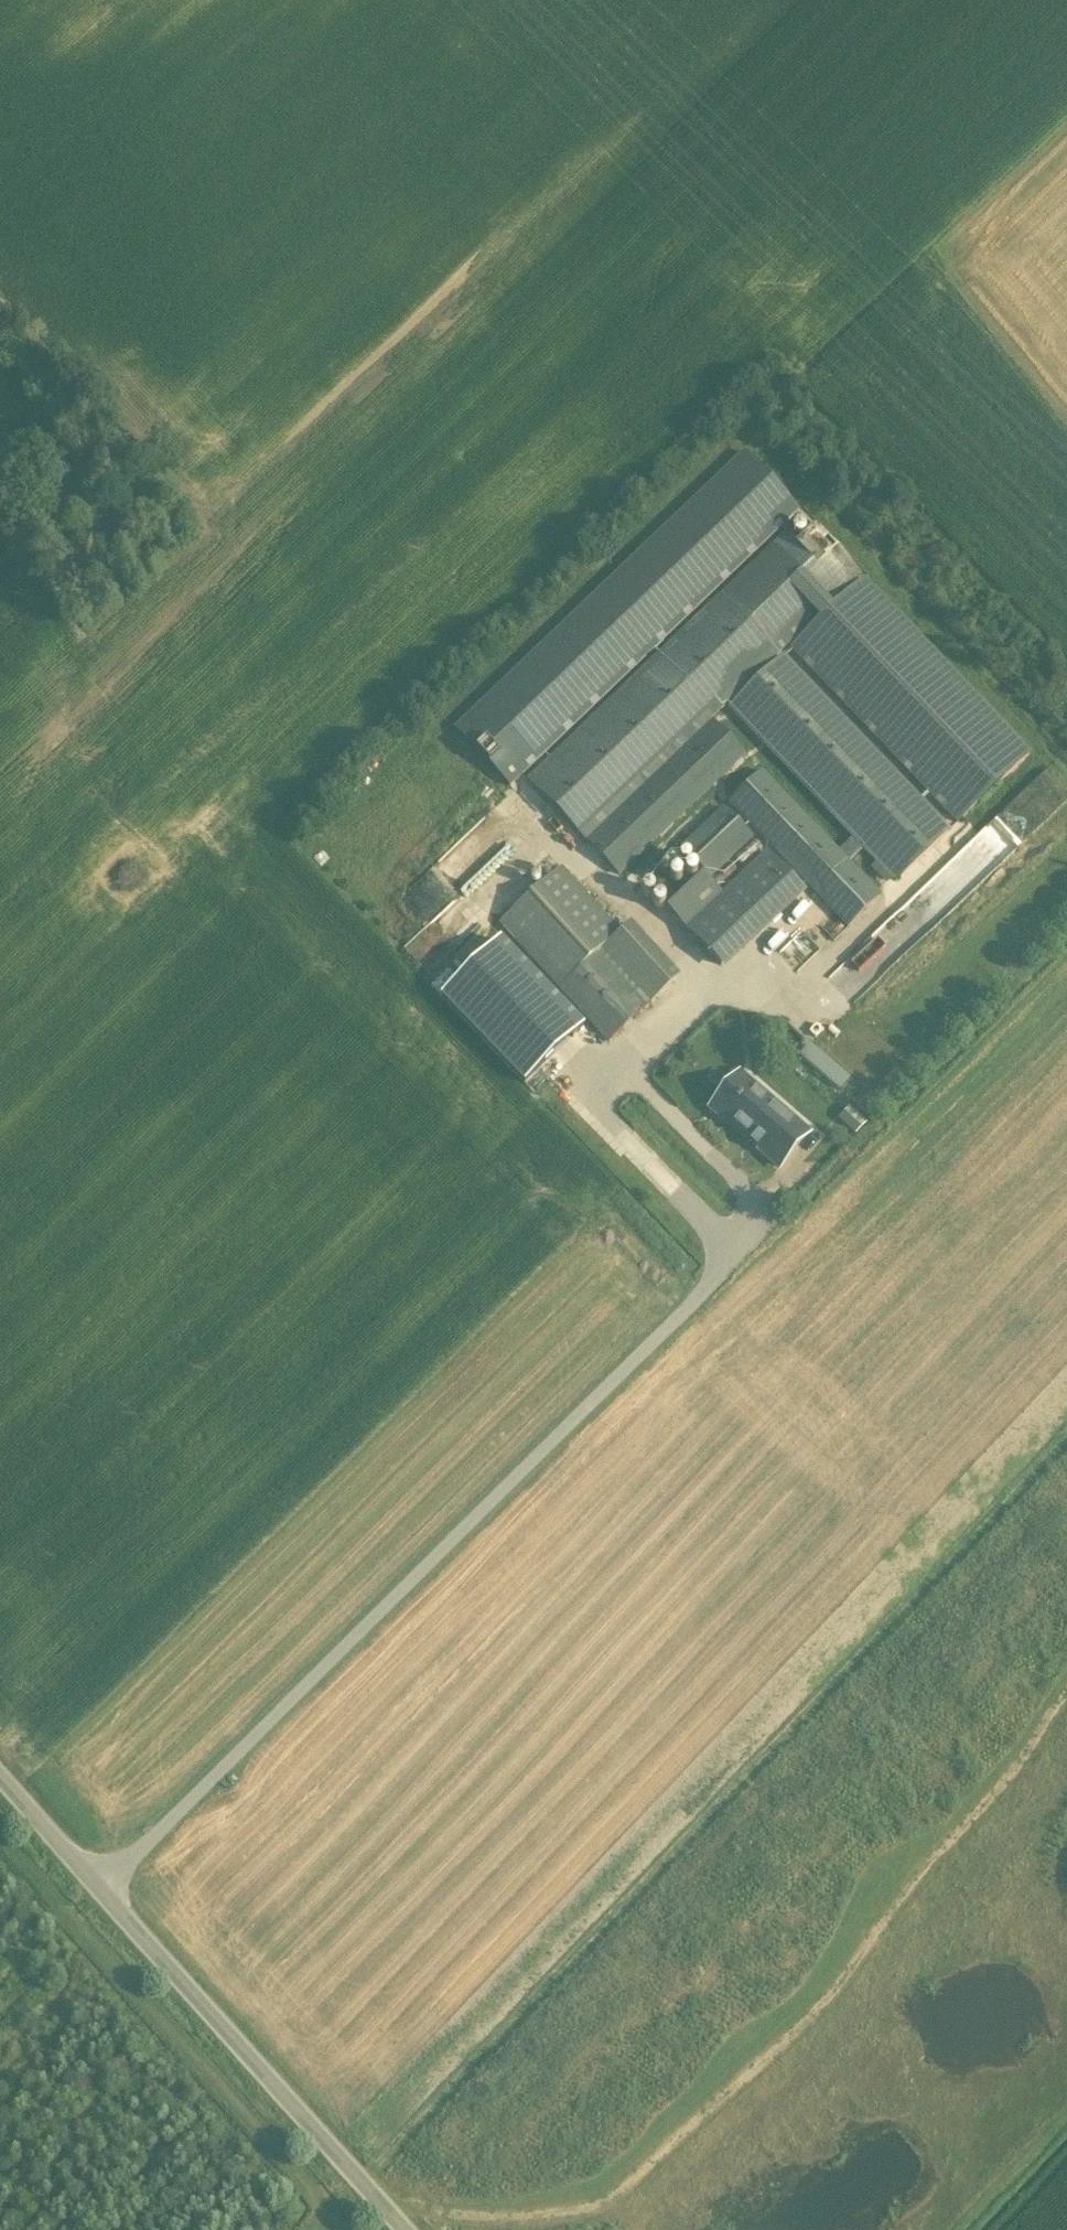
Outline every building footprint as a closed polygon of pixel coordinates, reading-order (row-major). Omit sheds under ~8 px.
[(739,457),(737,455),(674,516),(676,518),(644,548),(642,547),(578,607),(580,609),(548,640),(546,638),(483,699),(484,701),(455,729),(510,787),(781,527),(798,511),(743,453),(739,457)] [(526,780),(582,838),(858,573),(815,528),(798,545),(785,531),(526,780)] [(861,578),(789,648),(955,821),(963,813),(1027,751),(861,578)] [(836,851),(759,770),(727,801),(770,847),(846,926),(878,895),(844,859),(860,844),(894,879),(947,829),(780,655),(728,706),(852,836),(836,851)] [(747,757),(712,721),(586,842),(620,878),(747,757)] [(719,809),(679,849),(681,851),(707,878),(751,836),(738,822),(719,809)] [(704,877),(668,910),(685,929),(719,966),(799,889),(764,852),(721,894),(704,877)] [(608,1044),(680,978),(630,924),(622,932),(562,867),(499,926),(608,1044)] [(440,1000),(522,1086),(537,1072),(581,1030),(499,944),(440,1000)] [(800,1056),(840,1091),(849,1080),(810,1045),(800,1056)] [(807,1133),(754,1087),(725,1121),(778,1167),(807,1133)] [(866,1124),(858,1116),(847,1127),(855,1136),(866,1124)]
